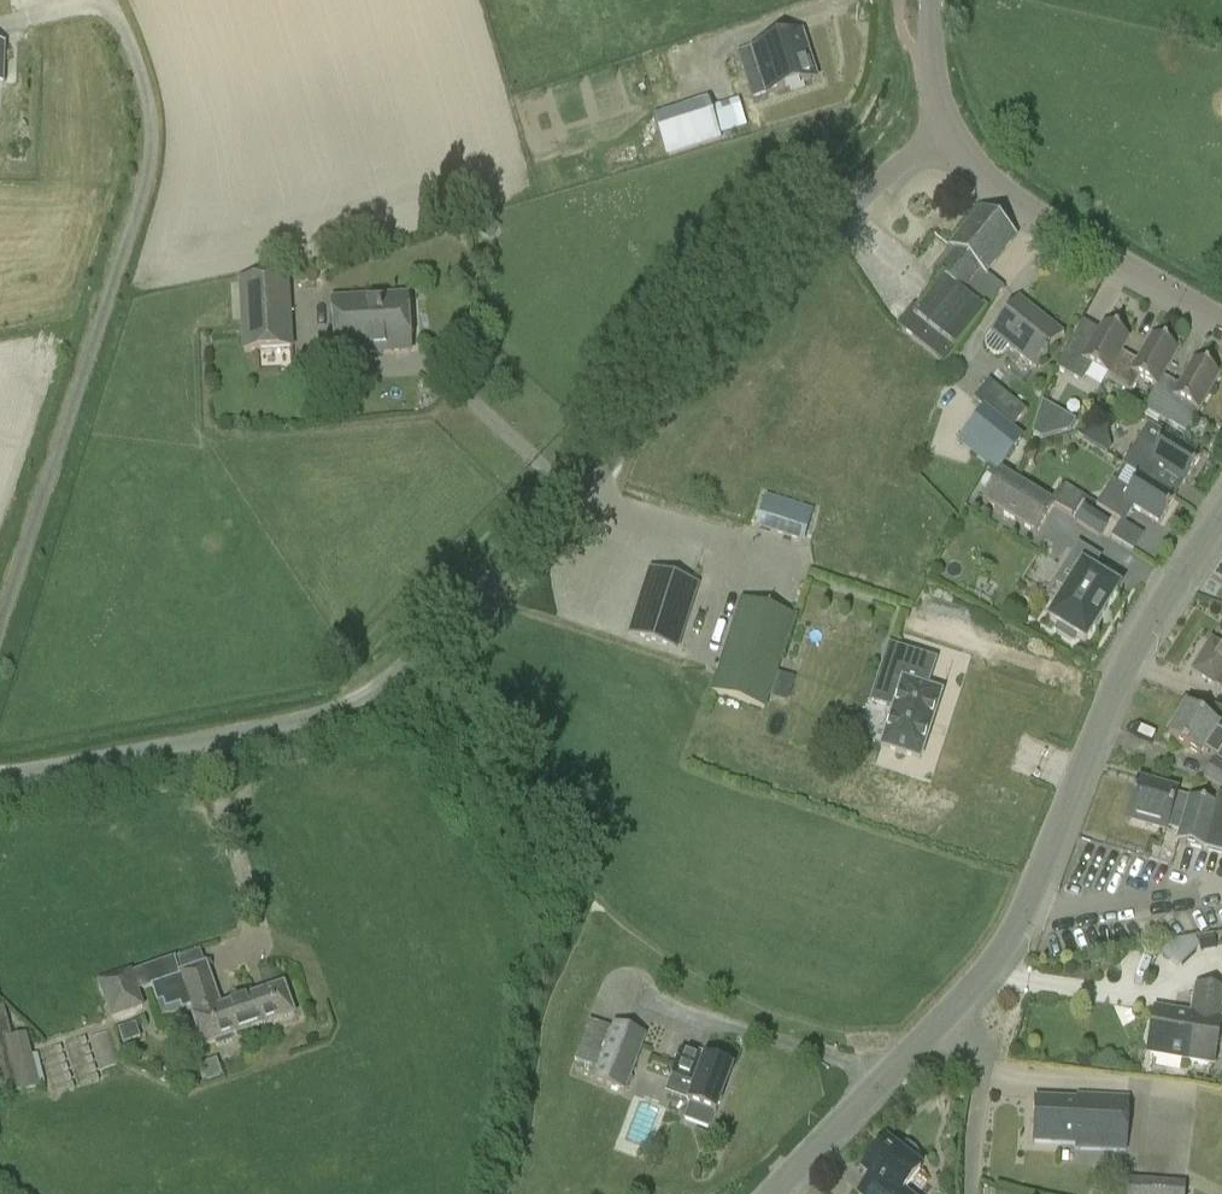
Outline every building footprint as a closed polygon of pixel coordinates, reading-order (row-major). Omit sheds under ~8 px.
[(812,82),(795,34),(761,46),(777,94),(812,82)] [(708,100),(652,117),(652,119),(641,122),(649,149),(662,145),(666,158),(721,140),(708,100)] [(1015,238),(981,211),(932,271),(942,281),(914,315),(909,311),(896,326),(943,364),(1003,290),(984,275),(1015,238)] [(486,216),(475,231),(491,242),(501,227),(486,216)] [(238,281),(242,354),(293,351),(289,278),(238,281)] [(410,353),(407,298),(332,302),(335,357),(410,353)] [(1019,301),(992,334),(985,343),(984,345),(984,346),(985,348),(989,353),(993,355),(995,356),(997,356),(1000,356),(1002,355),(1008,347),(1035,369),(1062,336),(1019,301)] [(1107,376),(1120,353),(1129,339),(1104,324),(1088,350),(1071,340),(1055,368),(1081,384),(1091,366),(1107,376)] [(1140,379),(1155,388),(1163,377),(1178,351),(1152,336),(1136,362),(1120,353),(1107,376),(1104,381),(1130,396),(1140,379)] [(1185,434),(1197,412),(1219,375),(1194,360),(1178,387),(1163,377),(1155,388),(1137,419),(1154,429),(1160,420),(1185,434)] [(984,409),(998,421),(1010,430),(1026,412),(988,381),(972,400),(984,409)] [(1041,407),(1032,434),(1042,440),(1056,416),(1041,407)] [(1024,441),(1010,430),(998,421),(984,409),(968,428),(1007,461),(1024,441)] [(1122,465),(1139,476),(1149,482),(1159,467),(1185,483),(1200,459),(1164,436),(1155,450),(1138,440),(1122,465)] [(981,503),(1035,536),(1053,507),(1054,505),(1000,472),(981,503)] [(1139,476),(1130,492),(1112,481),(1096,506),(1123,523),(1133,508),(1159,524),(1174,500),(1148,484),(1149,482),(1139,476)] [(1054,505),(1053,507),(1071,517),(1083,497),(1066,487),(1054,505)] [(768,497),(758,529),(804,543),(814,511),(768,497)] [(1074,523),(1099,541),(1109,525),(1084,508),(1074,523)] [(1097,558),(1075,545),(1052,583),(1063,590),(1044,622),(1053,628),(1051,632),(1072,645),(1074,640),(1084,646),(1119,588),(1090,571),(1097,558)] [(697,587),(650,572),(629,634),(677,650),(697,587)] [(763,709),(793,617),(743,601),(713,692),(763,709)] [(1210,640),(1189,673),(1215,688),(1218,691),(1221,693),(1221,644),(1210,640)] [(893,708),(880,749),(919,761),(941,694),(922,688),(925,679),(928,680),(934,662),(888,647),(871,701),(893,708)] [(1204,752),(1221,763),(1221,734),(1217,730),(1218,728),(1187,708),(1168,738),(1200,758),(1204,752)] [(1213,761),(1202,778),(1221,791),(1221,767),(1213,761)] [(1167,829),(1178,833),(1176,842),(1221,856),(1221,796),(1218,794),(1215,805),(1177,794),(1178,793),(1139,782),(1128,820),(1166,831),(1167,829)] [(192,1016),(192,1015),(203,1047),(294,1016),(283,985),(222,1005),(206,963),(178,971),(175,958),(132,971),(98,983),(111,1021),(144,1009),(139,991),(151,987),(161,1016),(189,1007),(192,1016)] [(1221,1021),(1221,1013),(1221,990),(1194,985),(1189,1016),(1158,1010),(1150,1056),(1213,1067),(1221,1021)] [(613,1022),(592,1079),(626,1092),(647,1035),(613,1022)] [(135,1023),(118,1030),(124,1045),(141,1039),(135,1023)] [(5,1096),(5,1094),(20,1090),(21,1093),(40,1088),(27,1033),(7,1037),(8,1039),(0,1041),(0,1098),(5,1096)] [(688,1103),(689,1104),(683,1120),(708,1129),(714,1113),(715,1114),(732,1069),(681,1049),(670,1078),(694,1087),(688,1103)] [(216,1060),(200,1065),(205,1083),(222,1077),(216,1060)] [(1127,1152),(1130,1099),(1079,1097),(1078,1101),(1035,1099),(1033,1144),(1077,1145),(1076,1150),(1127,1152)] [(869,1179),(857,1193),(908,1193),(905,1191),(921,1171),(914,1164),(916,1162),(918,1155),(915,1150),(909,1146),(904,1145),(898,1147),(896,1150),(887,1143),(862,1175),(869,1179)] [(1126,1180),(1125,1193),(1184,1193),(1185,1184),(1126,1180)]
